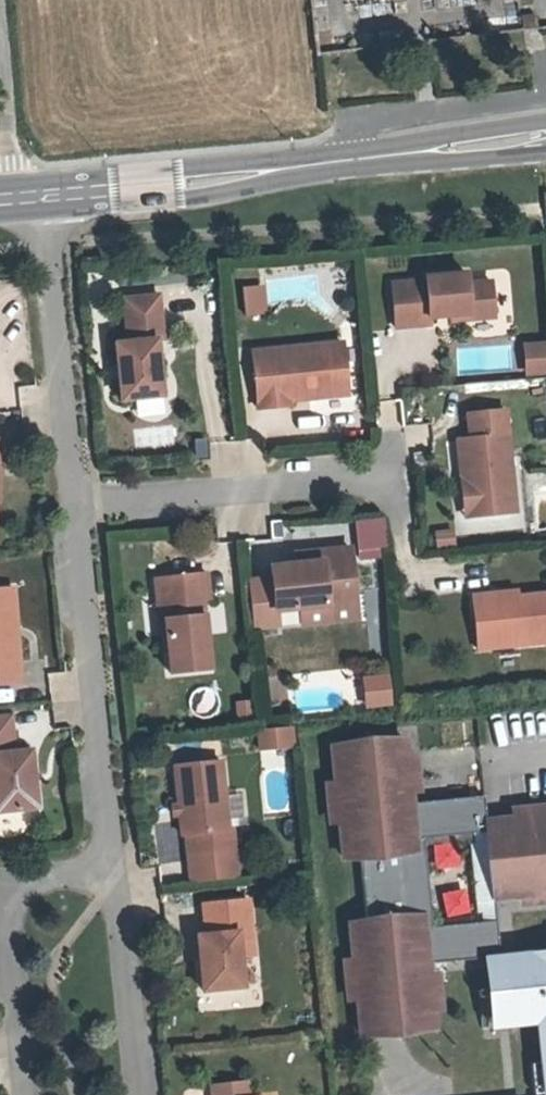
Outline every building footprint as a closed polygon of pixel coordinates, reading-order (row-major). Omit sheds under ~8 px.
[(102,263),(81,265),(82,277),(103,275),(102,263)] [(423,283),(389,287),(393,331),(427,328),(427,321),(449,319),(467,317),(467,323),(493,320),(490,285),(465,287),(464,276),(423,280),(423,283)] [(267,314),(263,284),(240,287),(244,317),(267,314)] [(126,348),(113,348),(120,406),(162,402),(155,345),(162,344),(157,300),(121,304),(126,348)] [(340,347),(250,356),(257,413),(289,410),(288,404),(346,398),(340,347)] [(349,388),(359,387),(357,347),(347,348),(349,388)] [(528,351),(530,379),(545,378),(545,349),(528,351)] [(457,444),(460,483),(471,482),(473,520),(513,517),(506,415),(468,418),(470,443),(457,444)] [(471,482),(460,483),(463,521),(473,520),(471,482)] [(382,517),(351,520),(356,560),(387,556),(382,517)] [(293,554),(294,565),(349,559),(348,549),(293,554)] [(294,565),(269,567),(273,611),(299,608),(353,603),(349,559),(294,565)] [(164,627),(168,668),(208,664),(201,595),(200,587),(204,586),(206,586),(204,568),(153,573),(155,592),(160,591),(164,627)] [(160,591),(155,592),(158,628),(164,627),(160,591)] [(0,593),(0,688),(20,687),(12,592),(0,593)] [(473,594),(477,647),(545,641),(545,592),(490,598),(490,592),(473,594)] [(353,603),(299,608),(300,624),(354,619),(353,603)] [(375,675),(357,676),(360,704),(377,702),(375,675)] [(264,681),(268,705),(286,702),(282,678),(264,681)] [(0,721),(0,815),(33,813),(28,755),(12,756),(9,721),(0,721)] [(277,725),(248,728),(250,748),(280,744),(277,725)] [(321,743),(324,776),(316,777),(321,820),(329,819),(333,851),(355,849),(363,919),(341,922),(345,953),(337,955),(342,998),(350,997),(355,1040),(394,1036),(436,1031),(434,1015),(442,1014),(438,976),(430,977),(429,971),(483,961),(496,963),(491,915),(518,912),(519,920),(545,917),(545,822),(545,819),(508,823),(508,831),(482,834),(476,786),(408,793),(408,788),(416,787),(412,750),(404,750),(402,734),(321,743)] [(220,763),(173,768),(179,807),(179,818),(181,837),(185,837),(187,855),(234,851),(232,831),(228,831),(220,763)] [(228,825),(242,824),(240,793),(227,794),(228,825)] [(234,851),(187,855),(190,883),(236,878),(234,851)] [(241,903),(195,907),(198,938),(189,939),(194,994),(235,990),(232,961),(237,960),(235,936),(244,936),(241,903)] [(244,936),(235,936),(237,960),(245,959),(244,936)] [(505,962),(496,963),(483,961),(491,1044),(531,1036),(536,1094),(545,1094),(545,958),(505,962)]
